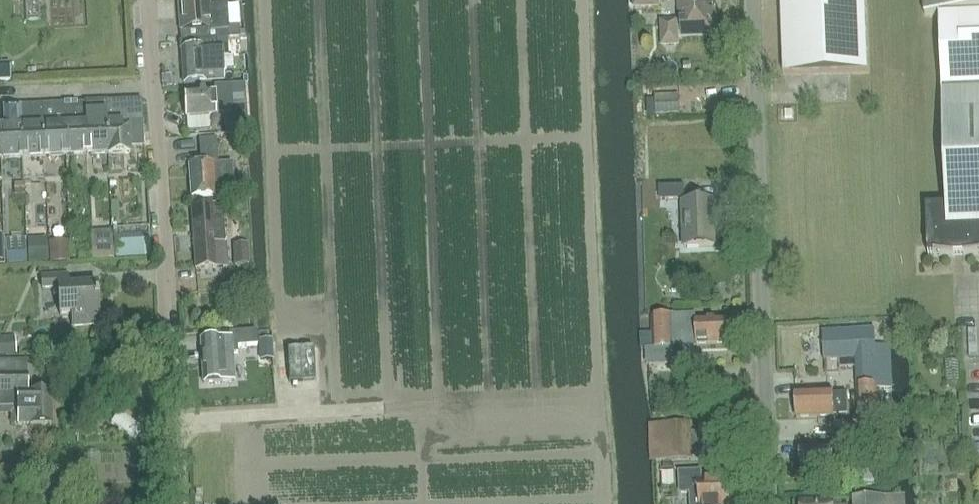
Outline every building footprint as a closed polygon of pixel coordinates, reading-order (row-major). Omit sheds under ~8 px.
[(239,39),(239,30),(238,7),(227,8),(227,4),(208,5),(208,0),(178,0),(180,30),(181,42),(210,41),(226,39),(239,39)] [(634,10),(659,9),(659,0),(634,0),(634,10)] [(681,20),(665,20),(662,24),(662,42),(666,45),(679,45),(678,33),(682,33),(682,36),(715,34),(714,0),(680,0),(681,20)] [(865,0),(782,0),(785,74),(850,72),(868,71),(865,0)] [(925,14),(940,14),(978,12),(978,0),(925,0),(925,14)] [(978,90),(978,12),(940,14),(943,92),(978,90)] [(228,57),(226,39),(210,41),(181,42),(181,50),(183,83),(215,80),(224,80),(222,57),(228,57)] [(245,125),(245,112),(244,84),(214,86),(214,90),(184,92),(186,116),(187,128),(204,127),(203,115),(224,114),(224,126),(225,135),(244,134),(243,125),(245,125)] [(943,92),(947,207),(927,207),(929,256),(955,255),(955,254),(964,253),(964,255),(978,254),(978,90),(943,92)] [(655,99),(656,115),(680,114),(679,98),(655,99)] [(108,154),(130,153),(129,123),(143,122),(142,99),(106,101),(108,153),(108,154)] [(106,101),(85,102),(87,154),(108,153),(106,101)] [(66,155),(87,154),(85,102),(64,104),(66,155)] [(66,155),(64,104),(42,105),(45,156),(66,155)] [(42,105),(21,106),(23,157),(45,156),(42,105)] [(1,129),(2,158),(23,157),(21,106),(2,107),(3,129),(1,129)] [(219,171),(216,139),(199,140),(201,164),(189,165),(191,197),(215,195),(215,193),(227,193),(226,171),(219,171)] [(685,186),(660,186),(660,199),(686,199),(685,186)] [(714,222),(716,222),(716,202),(683,203),(685,247),(715,246),(714,222)] [(196,269),(227,267),(223,207),(192,209),(196,269)] [(110,251),(110,236),(89,236),(89,250),(110,251)] [(67,270),(68,244),(48,243),(48,269),(67,270)] [(113,245),(114,261),(145,260),(144,244),(113,245)] [(237,267),(251,266),(250,244),(236,245),(237,267)] [(67,276),(40,277),(41,289),(53,289),(53,297),(59,296),(60,315),(71,314),(71,327),(99,325),(96,286),(67,288),(67,276)] [(653,348),(646,348),(646,364),(675,363),(674,343),(680,343),(680,347),(697,346),(696,344),(727,343),(726,319),(696,320),(696,315),(652,316),(653,348)] [(856,358),(859,422),(860,435),(894,435),(893,421),(894,420),(893,386),(892,386),(890,345),(876,345),(875,329),(823,332),(824,360),(856,358)] [(257,337),(250,338),(250,332),(229,333),(229,338),(201,340),(204,383),(233,381),(231,357),(251,356),(251,352),(258,351),(257,337)] [(0,338),(0,355),(16,354),(15,337),(0,338)] [(271,342),(259,342),(261,359),(272,359),(271,342)] [(314,349),(288,351),(289,383),(316,381),(314,349)] [(28,377),(28,360),(0,361),(0,408),(17,408),(18,424),(52,424),(51,392),(28,392),(28,377)] [(797,417),(848,415),(847,393),(833,394),(833,390),(796,392),(797,417)] [(691,422),(652,423),(653,460),(691,459),(692,448),(702,448),(702,452),(716,451),(715,445),(732,444),(731,433),(734,431),(734,426),(731,424),(731,420),(701,421),(701,433),(691,434),(691,422)] [(856,483),(879,482),(878,470),(855,471),(856,483)] [(736,491),(736,484),(733,482),(733,479),(703,480),(703,471),(679,471),(680,494),(692,495),(692,503),(734,503),(734,493),(736,491)]
